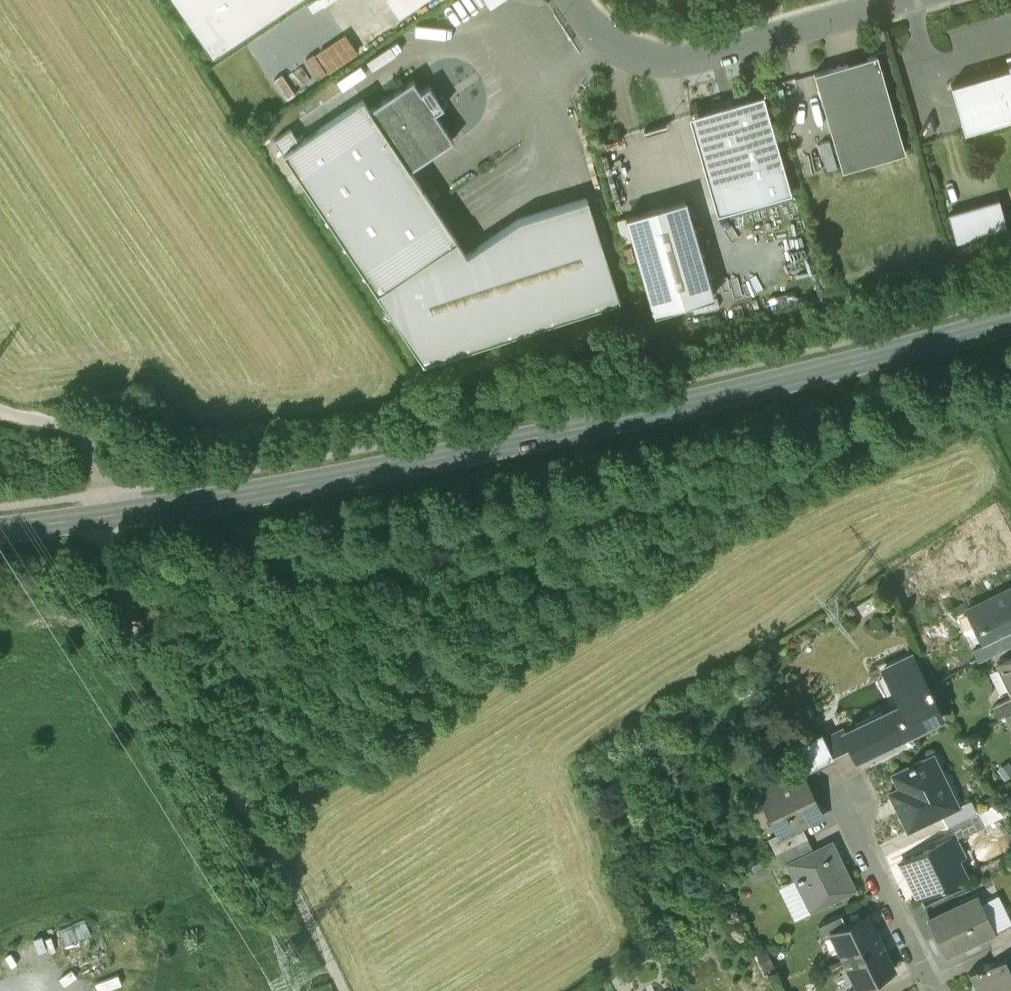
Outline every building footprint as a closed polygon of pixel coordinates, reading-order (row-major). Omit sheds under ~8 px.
[(212,52),(290,0),(177,0),(212,52)] [(394,12),(412,0),(386,0),(394,12)] [(478,12),(472,0),(459,0),(447,5),(455,22),(478,12)] [(348,31),(320,49),(332,68),(360,49),(348,31)] [(875,57),(813,75),(841,171),(903,153),(875,57)] [(1007,63),(1008,68),(950,85),(964,131),(1010,117),(1010,62),(1007,63)] [(364,98),(301,140),(292,126),(275,138),(377,292),(424,363),(620,303),(588,197),(515,220),(467,252),(410,167),(454,138),(435,111),(444,105),(430,83),(421,89),(414,78),(370,107),(364,98)] [(763,95),(703,112),(731,210),(791,193),(763,95)] [(960,235),(1010,221),(1010,215),(1005,195),(953,210),(960,235)] [(684,199),(625,216),(653,313),(712,297),(684,199)] [(970,608),(986,640),(987,641),(1010,629),(1010,588),(970,608)] [(987,641),(986,640),(972,647),(978,660),(1010,644),(1010,629),(987,641)] [(909,703),(845,734),(857,758),(896,739),(895,737),(940,715),(929,694),(930,693),(928,689),(927,689),(911,656),(883,670),(892,689),(901,685),(909,703)] [(998,664),(1010,691),(1010,658),(998,664)] [(994,707),(999,718),(1005,715),(1010,712),(1010,698),(994,707)] [(822,734),(798,745),(809,770),(833,758),(822,734)] [(927,756),(893,773),(900,787),(891,792),(909,829),(941,813),(958,805),(950,787),(944,790),(927,756)] [(798,778),(749,801),(767,838),(799,823),(799,824),(816,815),(798,778)] [(958,805),(941,813),(947,826),(976,812),(970,799),(958,805)] [(976,812),(947,826),(952,837),(954,836),(956,839),(983,826),(976,812)] [(799,823),(767,838),(775,853),(806,838),(799,824),(799,823)] [(952,837),(900,862),(917,898),(958,878),(949,860),(963,853),(956,839),(954,836),(952,837)] [(806,838),(775,853),(782,867),(790,863),(789,861),(813,849),(807,838),(806,838)] [(834,862),(825,844),(813,849),(789,861),(790,863),(798,880),(802,878),(816,907),(853,888),(839,859),(834,862)] [(973,893),(927,915),(945,952),(985,933),(991,930),(973,893)] [(841,916),(820,926),(825,937),(831,934),(831,933),(845,926),(841,916)] [(845,926),(831,933),(831,934),(856,986),(857,987),(872,980),(893,969),(867,916),(845,926)] [(991,930),(985,933),(992,946),(1010,937),(1004,924),(991,930)] [(992,946),(998,959),(1006,955),(1010,953),(1010,938),(1010,937),(992,946)] [(969,973),(977,990),(1005,990),(1010,988),(1010,965),(1006,955),(998,959),(969,973)] [(857,987),(856,986),(850,989),(851,990),(872,990),(876,989),(872,980),(857,987)]
